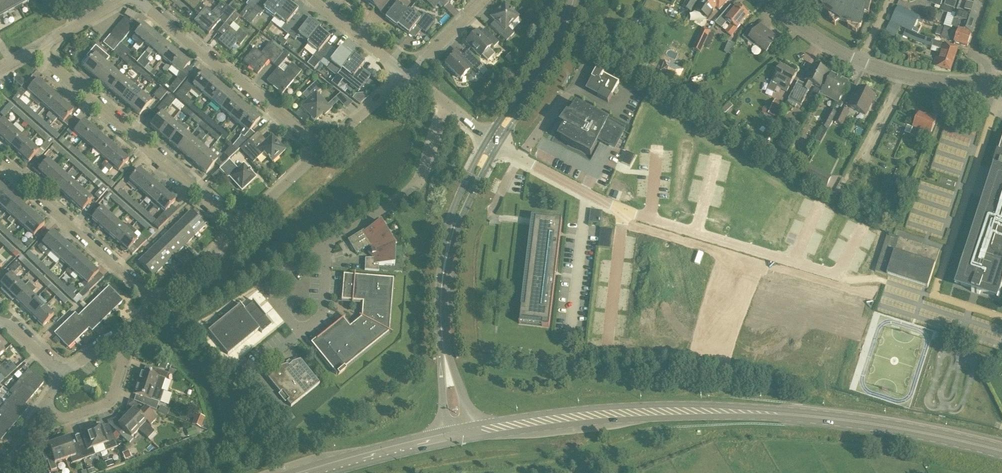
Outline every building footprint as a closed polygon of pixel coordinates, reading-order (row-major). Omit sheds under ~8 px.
[(28,3),(26,0),(0,0),(0,19),(28,3)] [(199,5),(194,0),(185,0),(184,1),(195,10),(199,5)] [(261,0),(249,0),(246,4),(253,10),(261,0)] [(287,2),(287,1),(285,3),(282,0),(261,0),(253,10),(260,15),(264,10),(274,18),(287,2)] [(409,11),(408,12),(397,4),(400,0),(390,0),(387,4),(393,8),(385,19),(396,27),(409,11)] [(698,0),(687,0),(683,7),(691,12),(698,0)] [(716,14),(728,0),(703,0),(699,5),(695,12),(708,19),(712,12),(713,11),(716,14)] [(818,1),(825,9),(834,14),(833,15),(841,21),(842,21),(851,23),(851,25),(861,27),(865,8),(852,5),(845,0),(819,0),(818,1)] [(954,12),(957,2),(950,0),(946,0),(944,5),(943,5),(942,8),(954,12)] [(977,19),(981,5),(965,0),(961,0),(956,13),(977,19)] [(194,21),(209,34),(220,20),(224,24),(233,13),(233,14),(234,14),(235,13),(226,6),(221,2),(215,9),(215,10),(212,14),(200,4),(199,5),(195,10),(194,11),(199,16),(194,21)] [(287,35),(299,20),(294,15),(298,10),(287,2),(274,18),(275,17),(284,24),(280,29),(287,35)] [(507,28),(518,17),(512,12),(513,8),(509,9),(504,4),(499,9),(495,8),(496,12),(491,17),(500,27),(495,32),(506,42),(514,34),(507,28)] [(750,12),(741,5),(739,7),(738,6),(729,18),(724,14),(715,23),(722,29),(728,21),(732,24),(726,32),(731,36),(749,15),(748,15),(750,12)] [(918,35),(925,19),(898,6),(890,22),(918,35)] [(675,10),(673,17),(681,19),(682,12),(675,10)] [(398,26),(408,34),(415,26),(421,31),(430,19),(424,14),(421,17),(417,13),(415,15),(409,11),(396,27),(396,28),(398,26)] [(233,13),(224,24),(229,28),(218,41),(229,51),(236,43),(239,46),(247,36),(239,29),(235,33),(229,28),(238,17),(233,13)] [(972,33),(977,19),(956,13),(952,27),(972,33)] [(120,22),(130,31),(134,26),(124,17),(120,22)] [(306,44),(320,27),(309,19),(305,24),(299,20),(287,35),(295,40),(299,35),(307,42),(306,44)] [(126,35),(130,31),(120,22),(117,27),(126,35)] [(144,44),(152,33),(143,25),(132,39),(137,43),(136,45),(140,48),(144,44)] [(778,39),(761,25),(757,30),(752,26),(743,37),(754,46),(756,44),(767,53),(778,39)] [(123,40),(126,35),(117,27),(113,31),(123,40)] [(319,63),(331,48),(325,43),(330,38),(319,29),(320,28),(320,27),(306,44),(316,52),(312,57),(313,58),(307,64),(314,70),(320,63),(319,63)] [(706,47),(711,34),(710,33),(711,31),(703,27),(693,50),(701,53),(704,46),(706,47)] [(945,27),(941,38),(955,43),(967,47),(971,35),(959,31),(945,27)] [(119,44),(123,40),(113,31),(109,36),(119,44)] [(486,41),(477,31),(465,43),(480,57),(481,55),(488,61),(494,55),(488,48),(491,46),(493,48),(498,43),(491,36),(486,41)] [(151,53),(162,41),(152,33),(144,44),(149,48),(137,62),(141,66),(146,60),(152,53),(151,53)] [(711,34),(706,47),(709,48),(715,36),(711,34)] [(113,52),(119,44),(109,36),(103,43),(113,52)] [(280,37),(277,41),(284,46),(287,42),(280,37)] [(925,48),(933,50),(936,41),(927,39),(925,48)] [(162,59),(171,49),(162,41),(151,53),(152,53),(155,57),(157,55),(162,59)] [(729,54),(734,43),(729,41),(725,53),(729,54)] [(675,42),(664,58),(674,65),(686,50),(675,42)] [(281,55),(282,54),(269,43),(260,54),(254,49),(242,62),(257,75),(268,61),(273,65),(281,55)] [(951,72),(958,49),(942,44),(934,66),(951,72)] [(105,63),(109,58),(96,47),(87,57),(81,64),(81,66),(84,69),(93,77),(105,63)] [(341,69),(353,55),(353,54),(352,56),(341,47),(337,52),(331,48),(319,63),(320,63),(326,68),(330,63),(340,71),(341,69)] [(132,49),(130,48),(125,54),(131,59),(137,52),(133,48),(132,49)] [(122,61),(125,57),(116,49),(113,53),(122,61)] [(171,67),(180,56),(171,49),(162,59),(171,67)] [(482,66),(467,52),(463,56),(462,55),(457,60),(453,55),(444,64),(460,80),(466,74),(471,74),(475,78),(480,73),(477,70),(482,66)] [(353,55),(341,69),(351,77),(347,82),(355,88),(366,73),(360,68),(364,63),(353,55)] [(181,75),(168,90),(173,94),(191,72),(186,68),(189,64),(180,56),(171,67),(181,75)] [(132,68),(135,65),(125,57),(122,61),(132,68)] [(102,85),(114,71),(105,63),(109,58),(105,63),(93,77),(102,85)] [(150,74),(153,71),(148,66),(150,63),(146,60),(141,66),(150,74)] [(266,82),(282,95),(301,72),(291,64),(283,74),(277,69),(266,82)] [(141,76),(144,73),(135,65),(132,68),(141,76)] [(787,93),(797,74),(781,65),(768,89),(773,92),(776,87),(787,93)] [(822,88),(829,74),(813,66),(803,87),(797,85),(787,103),(792,106),(793,102),(801,106),(809,91),(809,92),(813,84),(822,88)] [(678,67),(673,78),(680,81),(684,70),(678,67)] [(608,103),(619,82),(597,70),(592,79),(595,81),(590,89),(599,94),(597,97),(608,103)] [(111,92),(123,79),(114,71),(102,85),(111,92)] [(158,82),(164,75),(160,72),(155,78),(158,82)] [(144,73),(141,76),(150,84),(153,81),(144,73)] [(188,92),(189,90),(199,98),(202,95),(202,94),(214,81),(204,73),(196,83),(190,78),(183,87),(188,92)] [(838,103),(848,83),(832,75),(825,89),(824,89),(817,101),(821,103),(824,102),(826,97),(838,103)] [(21,88),(23,86),(26,83),(18,76),(13,81),(21,88)] [(335,86),(340,79),(336,76),(331,83),(335,86)] [(34,102),(46,89),(43,86),(44,83),(39,79),(36,80),(27,92),(32,96),(29,99),(34,102)] [(120,100),(135,83),(132,79),(128,83),(123,79),(111,92),(120,100)] [(211,102),(223,88),(214,81),(202,94),(202,95),(211,102)] [(325,117),(331,111),(317,95),(324,89),(318,82),(302,96),(308,102),(301,108),(312,120),(311,120),(314,124),(320,119),(319,118),(323,115),(325,117)] [(130,108),(141,94),(136,90),(139,86),(135,83),(120,100),(130,108)] [(160,102),(167,93),(161,87),(153,96),(160,102)] [(181,102),(189,93),(188,92),(183,87),(175,96),(181,102)] [(220,110),(232,96),(223,88),(211,102),(220,110)] [(866,115),(875,96),(859,88),(850,107),(866,115)] [(45,108),(57,94),(52,89),(48,91),(46,89),(34,102),(38,106),(40,104),(45,108)] [(64,104),(61,102),(62,99),(57,94),(45,108),(50,112),(46,117),(50,120),(64,104)] [(141,94),(130,108),(139,116),(151,102),(141,94)] [(181,111),(184,107),(169,95),(162,104),(168,109),(172,105),(180,112),(181,110),(181,111)] [(229,118),(241,104),(232,96),(220,110),(229,118)] [(777,118),(784,104),(776,100),(768,113),(777,118)] [(19,101),(17,104),(25,112),(28,108),(19,101)] [(23,115),(9,103),(0,114),(4,118),(10,111),(19,119),(23,115)] [(64,104),(50,120),(53,123),(57,119),(63,124),(73,112),(74,113),(74,109),(69,105),(66,106),(64,104)] [(239,125),(250,111),(241,104),(229,118),(239,125)] [(199,116),(202,113),(192,105),(190,108),(199,116)] [(190,118),(193,115),(184,107),(181,111),(190,118)] [(34,120),(37,116),(28,108),(25,112),(34,120)] [(578,108),(565,125),(567,126),(561,139),(591,155),(599,139),(607,124),(607,123),(578,108)] [(842,125),(848,113),(841,109),(835,122),(842,125)] [(828,131),(837,114),(830,110),(820,126),(828,131)] [(249,140),(246,136),(260,119),(250,111),(239,125),(244,130),(240,135),(241,136),(233,146),(233,147),(238,151),(240,149),(249,140)] [(208,124),(211,121),(202,113),(199,116),(208,124)] [(160,135),(171,122),(162,114),(150,128),(160,135)] [(929,140),(936,121),(919,114),(913,128),(920,131),(918,136),(929,140)] [(29,127),(32,123),(23,115),(19,119),(29,127)] [(199,126),(202,123),(193,115),(190,118),(199,126)] [(37,116),(34,120),(43,127),(46,124),(37,116)] [(11,128),(2,120),(0,122),(0,138),(1,139),(11,128)] [(82,141),(92,129),(83,121),(73,133),(82,141)] [(217,132),(220,128),(211,121),(208,124),(217,132)] [(180,129),(181,130),(184,126),(179,122),(176,125),(171,122),(160,135),(169,143),(180,129)] [(37,134),(41,131),(32,123),(29,127),(37,134)] [(208,134),(211,131),(202,123),(199,126),(208,134)] [(46,124),(43,127),(57,139),(60,136),(46,124)] [(623,132),(607,124),(599,139),(615,148),(623,132)] [(910,135),(913,128),(907,125),(904,132),(910,135)] [(10,147),(20,136),(11,128),(1,139),(10,147)] [(221,137),(225,141),(229,136),(220,128),(217,132),(222,136),(221,137)] [(91,148),(101,137),(92,129),(82,141),(91,148)] [(190,137),(181,130),(180,129),(169,143),(178,151),(190,137)] [(41,131),(37,134),(46,142),(41,147),(45,151),(53,142),(41,131)] [(221,137),(220,138),(211,131),(208,134),(217,141),(221,137)] [(255,135),(240,149),(253,163),(263,154),(272,163),(284,151),(271,137),(266,142),(258,133),(255,135)] [(29,144),(33,140),(29,137),(26,141),(20,136),(10,147),(19,155),(29,144)] [(100,156),(110,145),(101,137),(91,148),(100,156)] [(187,159),(202,141),(198,137),(195,141),(190,137),(178,151),(187,159)] [(71,153),(74,149),(61,138),(58,142),(71,153)] [(196,166),(208,153),(202,148),(206,144),(202,141),(187,159),(196,166)] [(65,159),(68,155),(55,143),(50,149),(57,155),(59,154),(65,159)] [(956,283),(973,288),(972,292),(980,294),(981,291),(999,297),(1001,289),(1001,143),(994,167),(978,217),(956,283)] [(38,152),(29,144),(19,155),(28,163),(38,152)] [(110,145),(100,156),(106,161),(102,165),(105,168),(119,153),(116,150),(110,145)] [(233,147),(233,146),(232,145),(224,154),(230,159),(235,154),(238,151),(233,147)] [(80,161),(83,157),(74,149),(71,153),(80,161)] [(835,166),(839,156),(826,150),(821,161),(835,166)] [(626,152),(621,163),(630,167),(636,156),(626,152)] [(118,172),(128,161),(119,153),(105,168),(109,172),(113,167),(118,172)] [(208,153),(196,166),(206,174),(217,160),(208,153)] [(235,154),(230,159),(236,166),(241,161),(235,154)] [(74,167),(77,163),(68,155),(65,159),(74,167)] [(46,179),(56,168),(43,157),(37,164),(37,165),(38,164),(42,167),(37,171),(46,179)] [(89,169),(92,165),(83,157),(80,161),(89,169)] [(237,171),(228,162),(221,169),(234,183),(236,181),(244,189),(255,178),(243,165),(237,171)] [(83,175),(86,171),(77,163),(74,167),(83,175)] [(101,173),(92,165),(89,169),(98,177),(101,173)] [(809,166),(804,175),(827,187),(832,177),(809,166)] [(55,187),(65,176),(56,168),(46,179),(55,187)] [(138,189),(148,178),(139,170),(129,181),(138,189)] [(91,183),(95,179),(86,171),(83,175),(91,183)] [(101,173),(98,177),(111,189),(115,184),(104,176),(101,173)] [(64,195),(74,184),(65,176),(55,187),(64,195)] [(147,197),(157,186),(148,178),(138,189),(147,197)] [(95,179),(91,183),(100,190),(94,196),(99,200),(108,190),(95,179)] [(73,203),(83,192),(74,184),(64,195),(73,203)] [(151,203),(154,206),(165,194),(157,186),(147,197),(152,201),(151,203)] [(118,195),(126,202),(130,198),(122,191),(118,195)] [(17,200),(8,192),(0,201),(0,207),(6,212),(17,200)] [(83,192),(73,203),(82,211),(92,200),(83,192)] [(165,213),(175,202),(165,194),(154,206),(159,210),(160,208),(165,213)] [(122,203),(113,195),(110,198),(119,207),(122,203)] [(135,210),(139,206),(130,198),(126,202),(135,210)] [(15,220),(26,208),(17,200),(6,212),(11,217),(7,221),(11,225),(15,220)] [(128,215),(131,212),(122,203),(119,207),(128,215)] [(144,217),(148,214),(139,206),(135,210),(144,217)] [(24,229),(35,217),(26,208),(15,220),(24,229)] [(100,227),(110,216),(101,209),(91,219),(100,227)] [(601,224),(602,211),(590,210),(589,223),(601,224)] [(137,223),(139,220),(131,212),(128,215),(137,223)] [(180,222),(194,237),(205,226),(191,212),(180,222)] [(163,215),(153,225),(158,230),(168,220),(163,215)] [(109,235),(119,224),(110,216),(100,227),(109,235)] [(35,217),(24,229),(34,237),(44,225),(35,217)] [(548,226),(535,225),(525,307),(521,306),(519,324),(521,324),(521,320),(542,322),(542,326),(549,327),(562,220),(554,219),(554,221),(549,220),(548,226)] [(139,220),(137,223),(146,231),(148,228),(139,220)] [(184,247),(194,237),(180,222),(170,232),(184,247)] [(372,253),(395,247),(395,246),(380,222),(371,228),(370,227),(347,241),(355,254),(368,246),(371,250),(372,253)] [(118,243),(132,228),(127,224),(124,228),(119,224),(109,235),(118,243)] [(127,252),(133,245),(138,250),(146,241),(140,236),(137,240),(133,236),(136,232),(132,228),(118,243),(120,246),(120,249),(124,253),(127,252)] [(611,249),(613,230),(601,229),(599,248),(611,249)] [(11,242),(15,238),(6,230),(3,234),(11,242)] [(51,252),(62,241),(52,232),(42,244),(51,252)] [(173,257),(184,247),(170,232),(159,242),(173,257)] [(15,238),(11,242),(21,251),(24,247),(15,238)] [(60,260),(71,249),(62,241),(51,252),(60,260)] [(163,267),(173,257),(159,242),(149,252),(163,267)] [(7,243),(3,246),(13,255),(16,251),(7,243)] [(395,247),(372,253),(372,254),(372,259),(364,259),(364,271),(378,272),(379,265),(394,266),(395,247)] [(69,269),(80,257),(71,249),(60,260),(69,268),(69,269)] [(152,277),(163,267),(149,252),(138,262),(152,277)] [(890,278),(933,289),(939,263),(896,252),(890,278)] [(38,267),(41,263),(32,254),(28,258),(38,267)] [(78,277),(89,265),(80,257),(69,269),(69,268),(66,272),(70,276),(73,273),(78,277)] [(22,264),(30,272),(33,268),(25,260),(22,264)] [(46,275),(50,272),(41,263),(38,267),(46,275)] [(67,288),(64,292),(76,304),(98,284),(93,279),(98,273),(89,265),(78,277),(84,282),(82,285),(85,288),(76,297),(67,288)] [(38,280),(42,276),(33,268),(30,272),(38,280)] [(19,283),(10,274),(6,271),(0,278),(0,282),(1,283),(0,285),(0,286),(2,288),(1,290),(7,296),(19,283)] [(55,284),(58,280),(50,272),(46,275),(55,284)] [(389,332),(393,279),(343,275),(341,301),(362,302),(361,317),(361,318),(349,327),(342,319),(323,334),(311,344),(338,377),(346,371),(344,369),(388,332),(389,332)] [(47,288),(50,284),(42,276),(38,280),(47,288)] [(64,292),(67,288),(58,280),(55,284),(64,292)] [(17,302),(32,286),(29,282),(24,288),(19,283),(7,296),(12,301),(14,299),(17,302)] [(56,296),(59,293),(50,284),(47,288),(56,296)] [(25,310),(36,300),(31,295),(36,290),(32,286),(17,302),(25,310)] [(98,298),(112,312),(123,302),(108,288),(98,298)] [(59,293),(56,296),(64,305),(68,301),(59,293)] [(102,322),(112,312),(98,298),(88,308),(102,322)] [(34,318),(44,308),(36,300),(25,310),(34,318)] [(271,325),(253,303),(244,310),(239,305),(208,331),(227,355),(259,330),(261,333),(271,325)] [(44,308),(34,318),(43,327),(53,316),(44,308)] [(92,332),(102,322),(88,308),(78,317),(75,314),(75,315),(92,332)] [(92,332),(75,315),(65,324),(78,339),(89,329),(92,332)] [(68,349),(78,339),(65,324),(54,334),(68,349)] [(10,358),(15,365),(25,357),(19,350),(10,358)] [(319,384),(300,360),(291,363),(291,364),(288,366),(287,365),(263,373),(279,394),(282,392),(288,400),(286,402),(290,407),(319,384)] [(1,366),(9,375),(13,372),(4,363),(1,366)] [(1,366),(0,366),(0,373),(5,379),(9,375),(1,366)] [(141,372),(137,384),(154,389),(154,388),(161,391),(165,380),(166,380),(168,374),(156,370),(154,376),(141,372)] [(19,382),(34,395),(43,384),(28,371),(19,382)] [(25,405),(34,395),(19,382),(10,393),(28,409),(28,408),(25,405)] [(161,391),(154,388),(154,389),(137,384),(133,395),(136,396),(134,401),(156,410),(159,403),(160,403),(164,391),(161,391)] [(19,419),(28,409),(10,393),(9,393),(12,396),(4,407),(19,419)] [(19,419),(4,407),(0,411),(0,422),(10,430),(19,419)] [(145,408),(138,415),(132,410),(125,418),(138,430),(145,436),(151,429),(151,427),(151,426),(157,419),(145,408)] [(208,432),(205,422),(205,421),(204,421),(205,419),(196,415),(192,425),(208,432)] [(138,430),(125,418),(118,425),(122,429),(117,433),(129,444),(133,440),(131,438),(138,430)] [(10,430),(0,422),(0,441),(10,430)] [(91,430),(98,447),(103,445),(106,452),(118,447),(113,435),(106,437),(102,426),(91,430)] [(93,449),(98,447),(91,430),(81,434),(85,445),(79,447),(83,460),(95,455),(93,449)] [(79,447),(73,449),(69,438),(59,442),(65,460),(70,458),(72,464),(83,460),(79,447)] [(65,460),(59,442),(48,446),(52,458),(47,460),(51,471),(56,469),(54,464),(65,460)]
